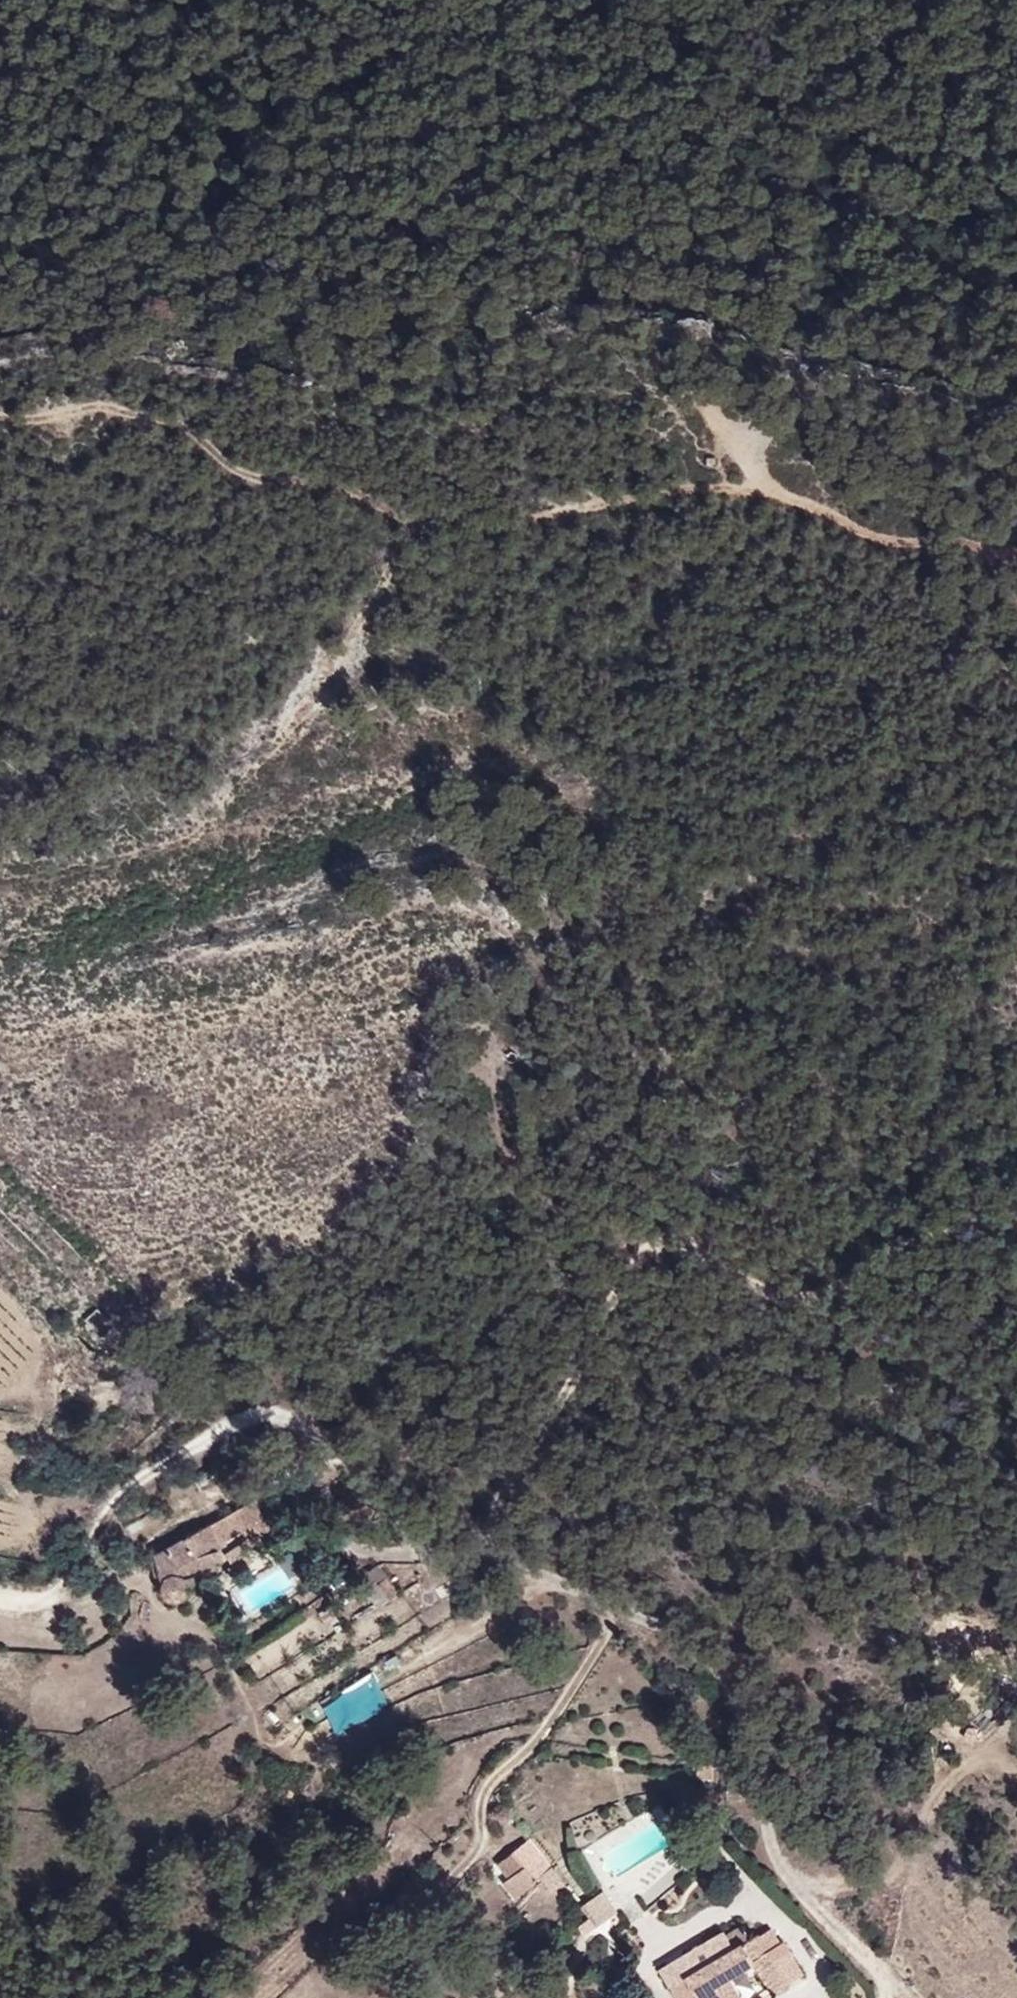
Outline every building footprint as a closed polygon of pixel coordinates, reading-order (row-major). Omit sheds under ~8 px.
[(291,1547),(259,1502),(137,1569),(200,1613),(291,1547)] [(349,1701),(380,1685),(373,1673),(343,1689),(349,1701)] [(649,1810),(580,1848),(614,1909),(683,1871),(649,1810)] [(566,1884),(530,1838),(496,1865),(507,1878),(500,1883),(513,1901),(540,1881),(551,1895),(566,1884)] [(597,1929),(618,1913),(602,1893),(582,1908),(597,1929)] [(780,1919),(669,1977),(682,1997),(775,1997),(811,1974),(780,1919)]
